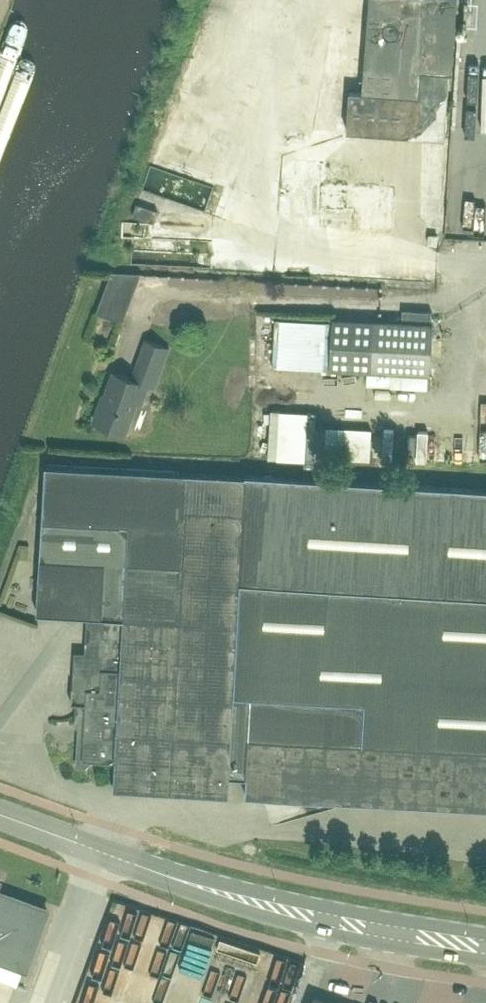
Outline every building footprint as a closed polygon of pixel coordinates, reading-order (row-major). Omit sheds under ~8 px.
[(362,91),(349,90),(346,130),(442,137),(447,69),(451,69),(456,0),(369,0),(362,91)] [(286,181),(286,212),(319,212),(319,182),(286,181)] [(143,273),(114,271),(98,311),(124,321),(143,273)] [(433,323),(331,318),(329,368),(430,373),(433,323)] [(168,346),(145,338),(131,377),(112,371),(94,422),(125,433),(136,402),(141,404),(148,385),(154,387),(163,362),(168,346)] [(245,476),(244,476),(189,473),(44,465),(39,559),(36,613),(104,617),(101,668),(100,668),(99,689),(85,688),(73,688),(73,702),(76,702),(75,721),(83,729),(82,749),(79,749),(78,763),(84,763),(87,760),(114,761),(113,789),(228,795),(229,772),(245,773),(244,795),(246,795),(485,808),(485,489),(245,476)] [(0,892),(0,962),(22,970),(45,908),(0,892)] [(157,1002),(195,1002),(196,997),(162,988),(157,1002)]
